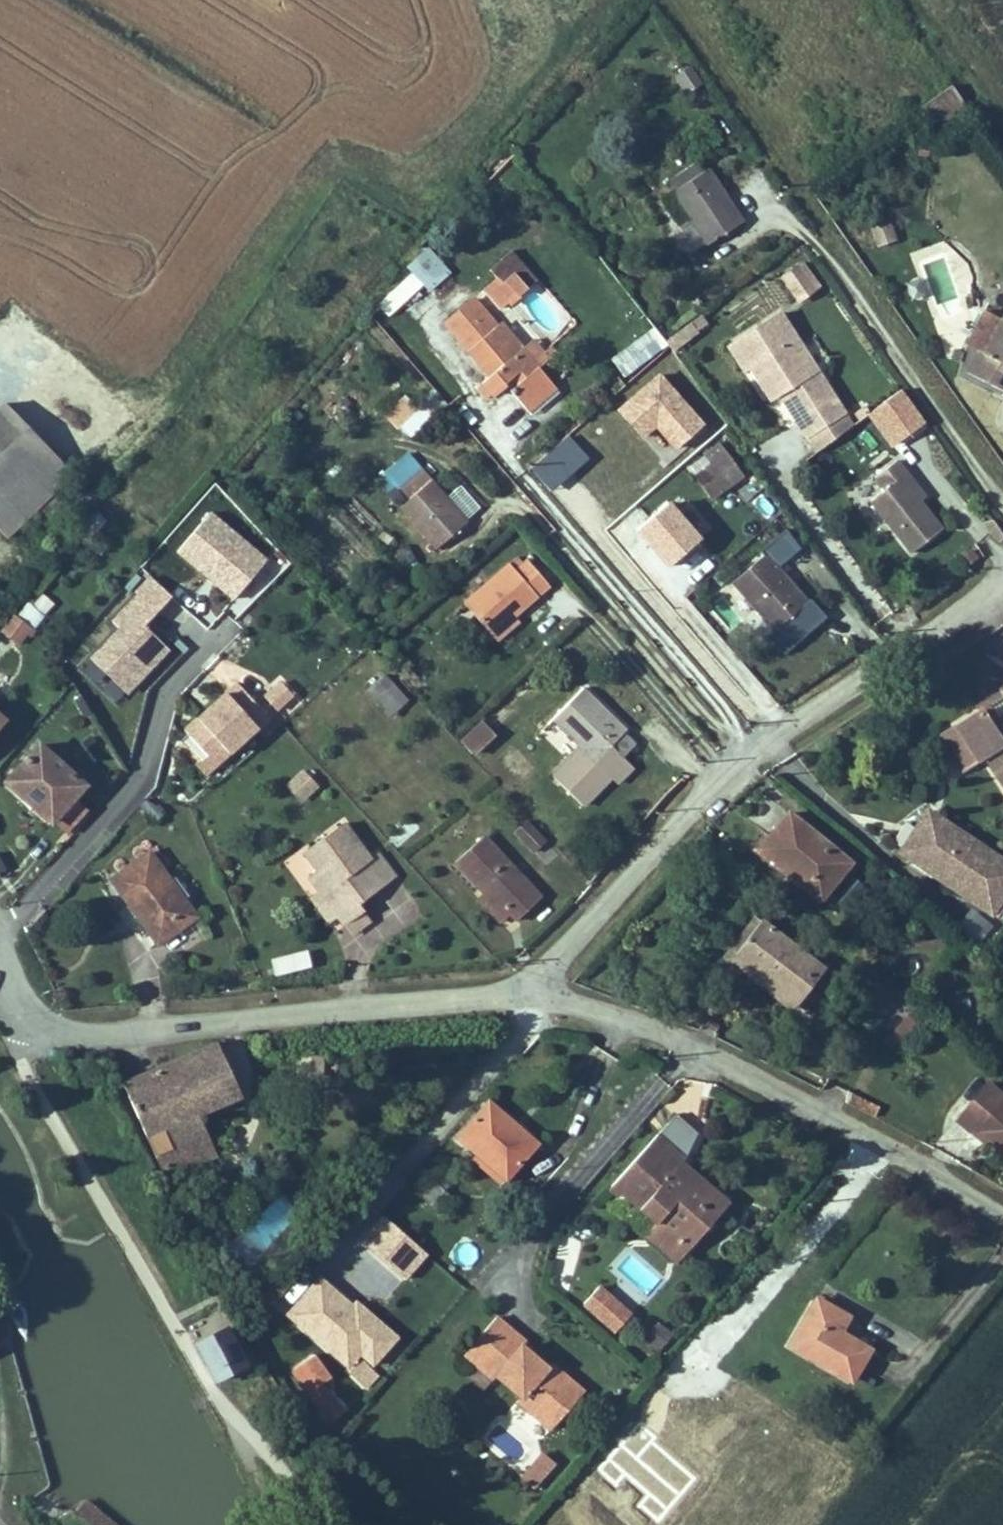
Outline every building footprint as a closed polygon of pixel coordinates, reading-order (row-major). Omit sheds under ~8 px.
[(685,96),(702,86),(690,66),(673,76),(685,96)] [(726,141),(689,168),(707,192),(695,201),(714,226),(726,217),(728,220),(765,193),(726,141)] [(876,248),(897,241),(891,221),(869,227),(876,248)] [(426,249),(405,268),(426,293),(448,275),(426,249)] [(496,267),(463,296),(509,347),(501,355),(513,367),(527,355),(545,375),(580,344),(549,310),(542,317),(496,267)] [(867,386),(793,292),(745,330),(763,354),(772,347),(780,341),(803,370),(799,373),(813,390),(816,387),(821,393),(817,396),(831,414),(867,386)] [(652,326),(609,361),(625,380),(667,345),(652,326)] [(803,370),(780,341),(772,347),(787,367),(795,376),(799,373),(803,370)] [(580,344),(545,375),(553,384),(587,353),(580,344)] [(12,372),(0,386),(0,486),(27,510),(88,441),(12,372)] [(674,454),(705,426),(658,373),(614,412),(642,442),(654,431),(674,454)] [(840,426),(876,398),(867,386),(831,414),(840,426)] [(402,391),(381,413),(408,440),(430,417),(402,391)] [(746,420),(730,432),(737,441),(721,453),(739,475),(770,449),(746,420)] [(939,440),(930,425),(906,441),(916,456),(902,465),(937,518),(945,513),(967,499),(950,471),(932,444),(939,440)] [(488,490),(444,438),(421,458),(430,469),(419,477),(454,520),(488,490)] [(669,504),(632,533),(664,573),(701,543),(669,504)] [(232,603),(268,562),(210,512),(174,554),(232,603)] [(835,577),(791,529),(758,559),(803,607),(816,594),(835,577)] [(486,578),(516,612),(538,593),(572,562),(550,538),(539,548),(531,539),(486,578)] [(124,701),(170,651),(144,628),(172,597),(142,571),(101,617),(111,626),(74,668),(105,695),(110,689),(124,701)] [(538,593),(516,612),(522,619),(544,600),(538,593)] [(40,594),(27,609),(42,621),(50,611),(54,614),(58,609),(40,594)] [(33,633),(13,615),(0,630),(0,632),(19,649),(33,633)] [(612,665),(579,697),(601,720),(609,728),(583,754),(611,783),(639,754),(646,761),(664,744),(653,733),(662,723),(650,712),(655,707),(612,665)] [(0,676),(0,733),(27,700),(0,676)] [(386,677),(367,695),(390,720),(409,702),(386,677)] [(242,679),(170,742),(203,779),(296,698),(279,680),(258,698),(242,679)] [(990,697),(983,685),(949,705),(971,742),(990,731),(1002,752),(1002,690),(990,697)] [(513,708),(502,696),(494,704),(504,715),(513,708)] [(579,697),(569,707),(591,729),(601,720),(579,697)] [(491,727),(504,715),(494,704),(481,715),(491,727)] [(458,741),(474,758),(496,737),(481,720),(458,741)] [(102,775),(110,765),(66,723),(31,758),(77,801),(102,775)] [(979,772),(957,753),(931,783),(952,803),(979,772)] [(302,769),(284,785),(301,804),(319,788),(302,769)] [(102,775),(77,801),(74,805),(80,810),(108,780),(102,775)] [(851,840),(795,790),(779,808),(763,826),(823,875),(851,840)] [(340,856),(351,869),(371,893),(378,901),(396,886),(391,879),(427,850),(407,826),(398,833),(373,801),(335,832),(350,848),(340,856)] [(1002,908),(1002,859),(923,807),(891,855),(994,922),(1002,908)] [(511,863),(514,866),(539,893),(545,900),(569,876),(512,814),(481,841),(506,867),(511,863)] [(227,897),(177,832),(138,861),(189,926),(227,897)] [(514,866),(503,876),(528,903),(539,893),(514,866)] [(351,869),(342,877),(362,901),(371,893),(351,869)] [(396,886),(378,901),(388,912),(405,898),(396,886)] [(765,897),(757,890),(724,935),(764,965),(792,986),(798,979),(738,934),(765,897)] [(738,934),(798,979),(825,944),(765,897),(738,934)] [(975,947),(992,927),(971,909),(954,929),(975,947)] [(269,959),(273,977),(310,970),(307,952),(269,959)] [(903,1047),(918,1024),(903,1014),(888,1037),(903,1047)] [(185,1135),(216,1124),(207,1103),(202,1090),(247,1070),(226,1019),(131,1058),(178,1162),(194,1155),(185,1135)] [(978,1113),(987,1100),(998,1109),(992,1116),(1002,1125),(1002,1071),(991,1061),(961,1099),(978,1113)] [(513,1095),(494,1078),(464,1113),(511,1154),(542,1120),(513,1095)] [(697,1110),(674,1090),(657,1109),(671,1121),(687,1135),(697,1110)] [(225,1097),(207,1103),(216,1124),(234,1118),(225,1097)] [(998,1109),(987,1100),(978,1113),(988,1122),(992,1116),(998,1109)] [(671,1121),(657,1109),(611,1164),(620,1171),(641,1147),(645,1150),(671,1121)] [(641,1147),(620,1171),(656,1201),(649,1209),(674,1230),(706,1192),(699,1185),(713,1168),(696,1153),(691,1159),(677,1147),(687,1135),(671,1121),(645,1150),(641,1147)] [(734,1174),(687,1135),(677,1147),(691,1159),(696,1153),(713,1168),(699,1185),(706,1192),(674,1230),(649,1209),(644,1215),(676,1242),(734,1174)] [(275,1191),(233,1245),(257,1263),(299,1209),(275,1191)] [(846,1290),(824,1276),(795,1321),(858,1358),(884,1318),(855,1301),(856,1297),(846,1290)] [(581,1308),(615,1337),(633,1315),(599,1286),(581,1308)] [(465,1334),(476,1344),(500,1316),(515,1329),(520,1323),(525,1317),(509,1304),(497,1295),(465,1334)] [(553,1350),(520,1323),(515,1329),(500,1316),(476,1344),(492,1357),(495,1353),(522,1376),(519,1379),(553,1407),(570,1386),(559,1377),(573,1359),(556,1345),(553,1350)] [(643,1340),(660,1353),(674,1335),(657,1322),(643,1340)] [(337,1346),(320,1326),(298,1344),(336,1390),(350,1378),(329,1353),(337,1346)] [(384,1351),(370,1334),(355,1346),(369,1363),(384,1351)] [(559,1377),(570,1386),(584,1368),(573,1359),(559,1377)] [(539,1451),(517,1478),(533,1491),(555,1464),(539,1451)]
